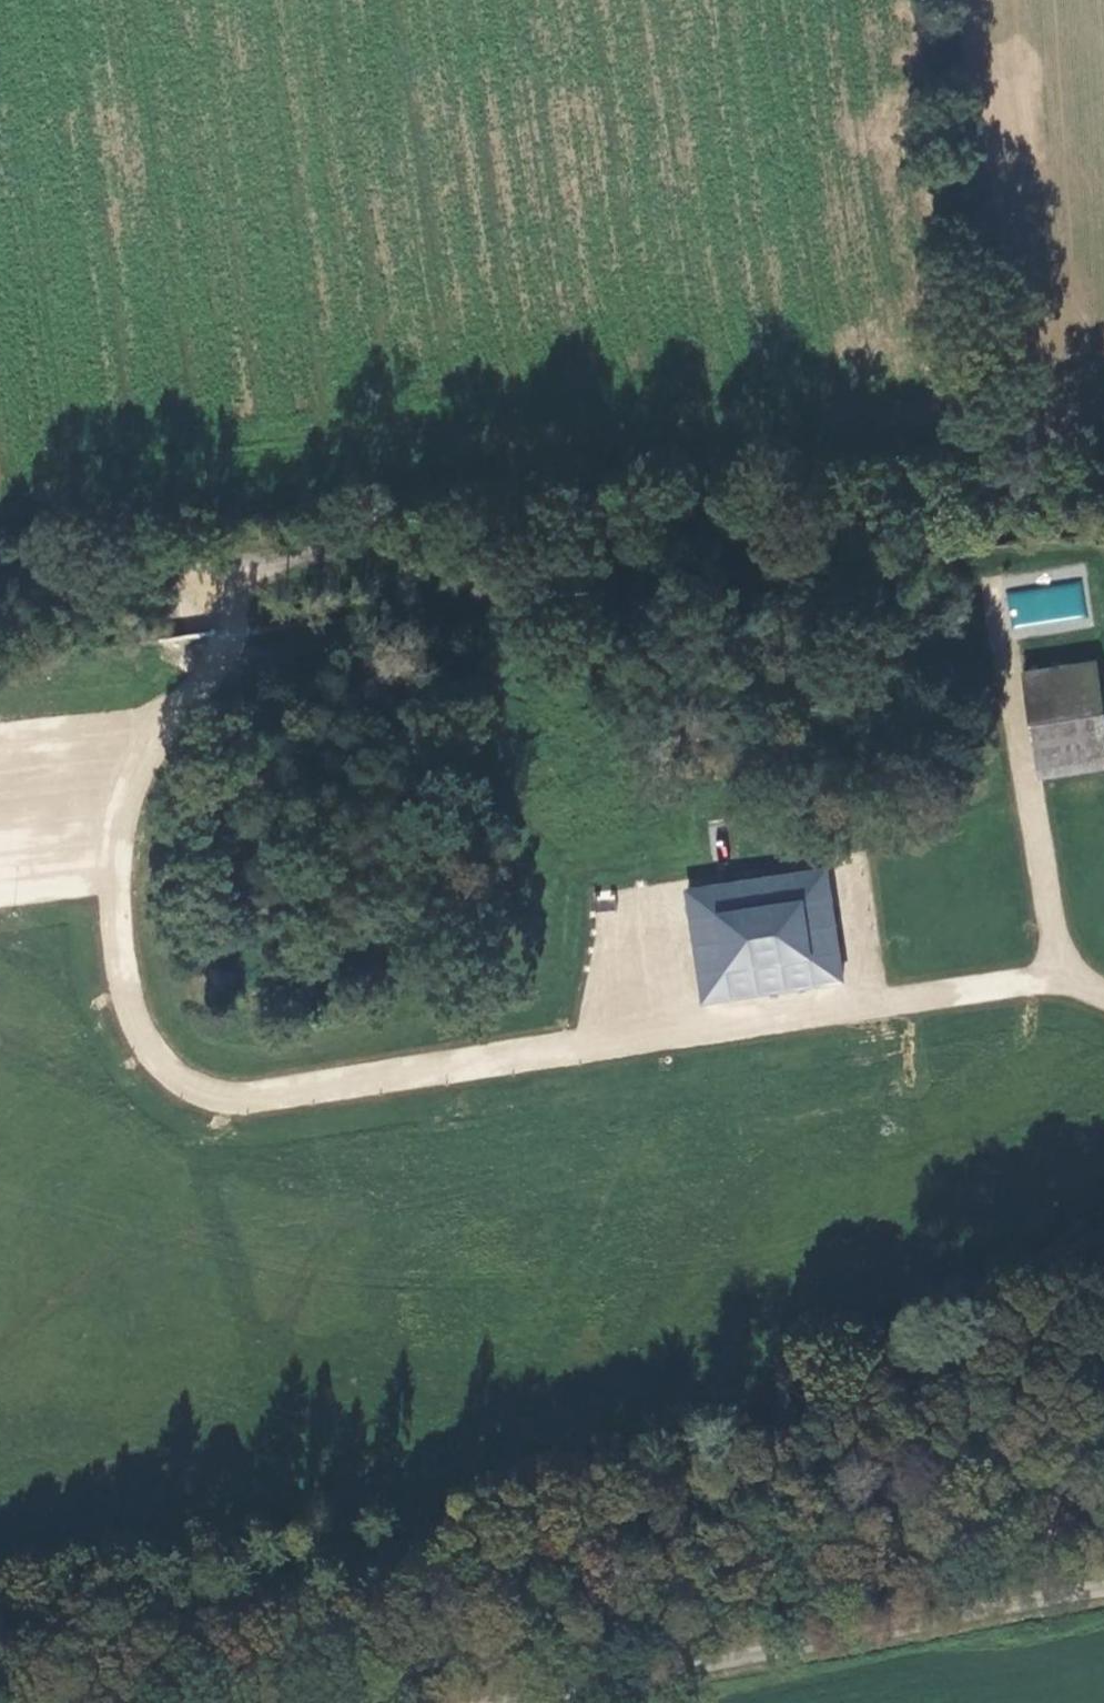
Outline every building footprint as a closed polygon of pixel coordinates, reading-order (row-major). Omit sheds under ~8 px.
[(1026,674),(1038,774),(1103,766),(1103,704),(1099,664),(1026,674)] [(699,1003),(844,984),(828,868),(683,887),(699,1003)]
